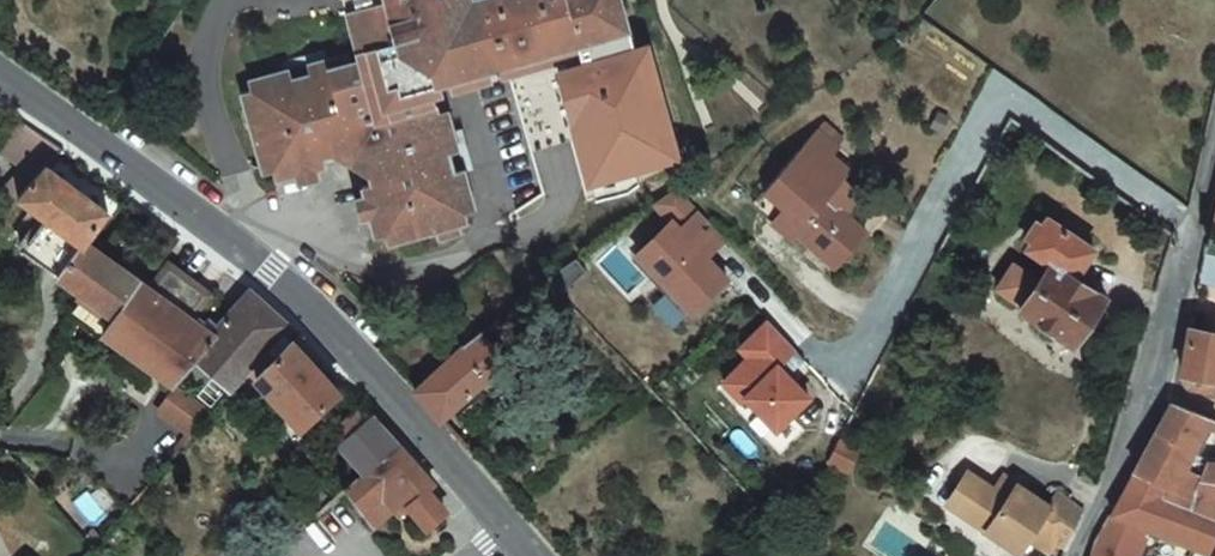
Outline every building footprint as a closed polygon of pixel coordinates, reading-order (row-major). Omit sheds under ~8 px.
[(361,8),(333,18),(349,67),(339,70),(336,59),(315,66),(318,77),(299,84),(296,72),(255,86),(259,97),(249,100),(275,180),(286,177),(289,186),(326,174),(324,165),(335,162),(372,180),(376,189),(365,192),(381,243),(392,239),(395,250),(444,233),(447,243),(467,237),(463,227),(473,224),(427,87),(447,80),(451,91),(490,77),(486,67),(498,64),(501,74),(581,48),(591,76),(630,63),(623,44),(644,37),(632,0),(358,0),(361,8)] [(333,18),(361,8),(358,0),(327,0),(333,18)] [(10,113),(0,126),(0,147),(43,177),(50,170),(64,150),(46,137),(10,113)] [(36,184),(20,201),(47,220),(22,253),(59,279),(87,243),(85,241),(108,212),(50,170),(43,177),(41,180),(36,184)] [(807,181),(781,213),(800,229),(795,235),(836,270),(867,234),(807,181)] [(672,220),(637,252),(689,307),(724,275),(707,257),(727,239),(678,187),(655,202),(672,220)] [(1012,265),(995,291),(1020,307),(1018,311),(1072,347),(1105,298),(1073,277),(1091,250),(1045,220),(1042,226),(1035,221),(1022,240),(1029,244),(1026,251),(1048,265),(1037,282),(1012,265)] [(1196,293),(1214,299),(1214,222),(1211,240),(1206,239),(1196,293)] [(172,384),(191,360),(211,334),(189,318),(209,292),(168,261),(149,289),(91,246),(87,243),(59,279),(78,294),(102,311),(116,321),(104,335),(147,366),(165,379),(172,384)] [(689,307),(637,252),(631,257),(684,312),(689,307)] [(573,257),(546,274),(561,291),(584,269),(573,257)] [(211,334),(191,360),(230,391),(249,370),(289,324),(284,320),(269,306),(248,287),(211,334)] [(748,355),(722,379),(741,399),(745,395),(775,427),(789,414),(807,397),(778,364),(796,348),(769,320),(740,346),(748,355)] [(289,324),(249,370),(259,381),(301,425),(338,389),(293,341),(299,333),(289,324)] [(1190,326),(1185,355),(1182,368),(1182,373),(1214,381),(1214,332),(1190,326)] [(455,354),(415,390),(442,420),(512,360),(486,331),(468,347),(466,345),(455,354)] [(249,370),(230,391),(240,401),(259,381),(249,370)] [(1182,373),(1182,378),(1182,381),(1183,384),(1184,386),(1186,388),(1189,389),(1214,395),(1214,381),(1182,373)] [(179,389),(159,412),(189,438),(212,411),(179,389)] [(745,395),(741,399),(734,405),(778,453),(803,429),(789,414),(775,427),(745,395)] [(1172,402),(1142,457),(1135,470),(1174,481),(1193,487),(1206,466),(1186,455),(1204,423),(1214,426),(1214,414),(1172,402)] [(341,445),(365,472),(398,443),(374,416),(372,419),(362,407),(343,423),(353,435),(341,445)] [(1214,428),(1214,426),(1204,423),(1186,455),(1206,466),(1212,455),(1201,452),(1214,428)] [(398,443),(365,472),(346,488),(366,515),(406,481),(415,493),(440,523),(457,508),(462,504),(404,437),(398,443)] [(836,447),(825,468),(842,477),(853,456),(836,447)] [(1212,455),(1206,466),(1193,487),(1174,481),(1135,470),(1103,529),(1095,543),(1120,555),(1136,555),(1150,527),(1214,554),(1214,456),(1212,455)] [(406,481),(366,515),(376,527),(415,493),(406,481)] [(1053,551),(1058,538),(1050,534),(1060,514),(1049,508),(1002,485),(995,500),(979,534),(1022,555),(1029,539),(1053,551)] [(955,522),(979,534),(995,500),(971,489),(955,522)] [(1070,545),(1086,507),(1057,493),(1049,508),(1060,514),(1050,534),(1058,538),(1070,545)] [(1095,543),(1092,555),(1120,555),(1095,543)]
